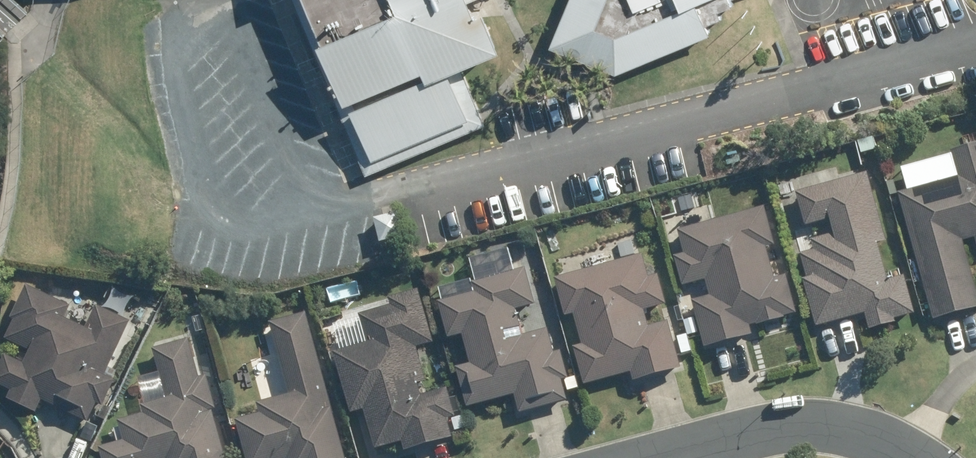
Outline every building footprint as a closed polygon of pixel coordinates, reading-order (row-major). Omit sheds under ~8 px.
[(473,0),(298,0),(372,173),(489,122),(465,65),(501,49),(485,13),(477,17),(470,1),(473,0)] [(671,13),(611,39),(591,30),(603,0),(567,0),(547,49),(612,76),(707,36),(703,25),(719,18),(717,12),(729,7),(726,1),(730,0),(666,0),(671,13)] [(903,193),(940,318),(975,308),(975,266),(969,241),(975,239),(975,146),(957,152),(964,175),(903,193)] [(872,172),(802,191),(811,224),(833,218),(837,233),(814,239),(818,250),(806,253),(813,277),(807,279),(820,326),(870,312),(875,328),(899,321),(898,318),(919,312),(908,275),(893,279),(883,243),(892,240),(872,172)] [(779,279),(771,247),(778,245),(768,207),(683,230),(689,253),(679,256),(686,285),(710,279),(715,295),(696,300),(709,346),(757,334),(755,326),(799,314),(790,276),(779,279)] [(402,212),(378,218),(384,243),(409,237),(402,212)] [(577,313),(586,344),(580,346),(590,384),(636,371),(639,381),(689,367),(675,319),(655,325),(650,309),(673,303),(665,274),(656,277),(648,252),(560,277),(571,315),(577,313)] [(479,294),(442,304),(452,340),(467,336),(475,366),(461,370),(472,410),(519,396),(525,416),(572,402),(566,382),(573,380),(565,351),(559,353),(552,330),(511,342),(508,333),(525,328),(520,311),(540,306),(530,269),(477,285),(479,294)] [(13,397),(41,410),(47,399),(94,420),(102,402),(107,405),(119,378),(110,374),(135,319),(100,304),(90,326),(70,317),(75,305),(29,284),(14,317),(19,320),(11,338),(35,349),(28,363),(9,355),(0,375),(0,383),(16,391),(13,397)] [(423,289),(393,297),(396,305),(364,315),(372,343),(337,353),(355,413),(367,409),(379,449),(407,441),(410,451),(457,436),(451,418),(460,415),(451,387),(426,395),(422,382),(431,379),(421,347),(439,342),(423,289)] [(274,326),(293,395),(261,404),(264,416),(239,423),(248,457),(349,457),(310,316),(274,326)] [(697,317),(685,322),(690,337),(702,332),(697,317)] [(217,412),(221,411),(212,376),(203,379),(192,340),(156,350),(170,400),(143,407),(145,415),(121,422),(127,442),(102,448),(105,457),(230,457),(217,412)] [(458,433),(470,430),(466,415),(454,418),(458,433)]
